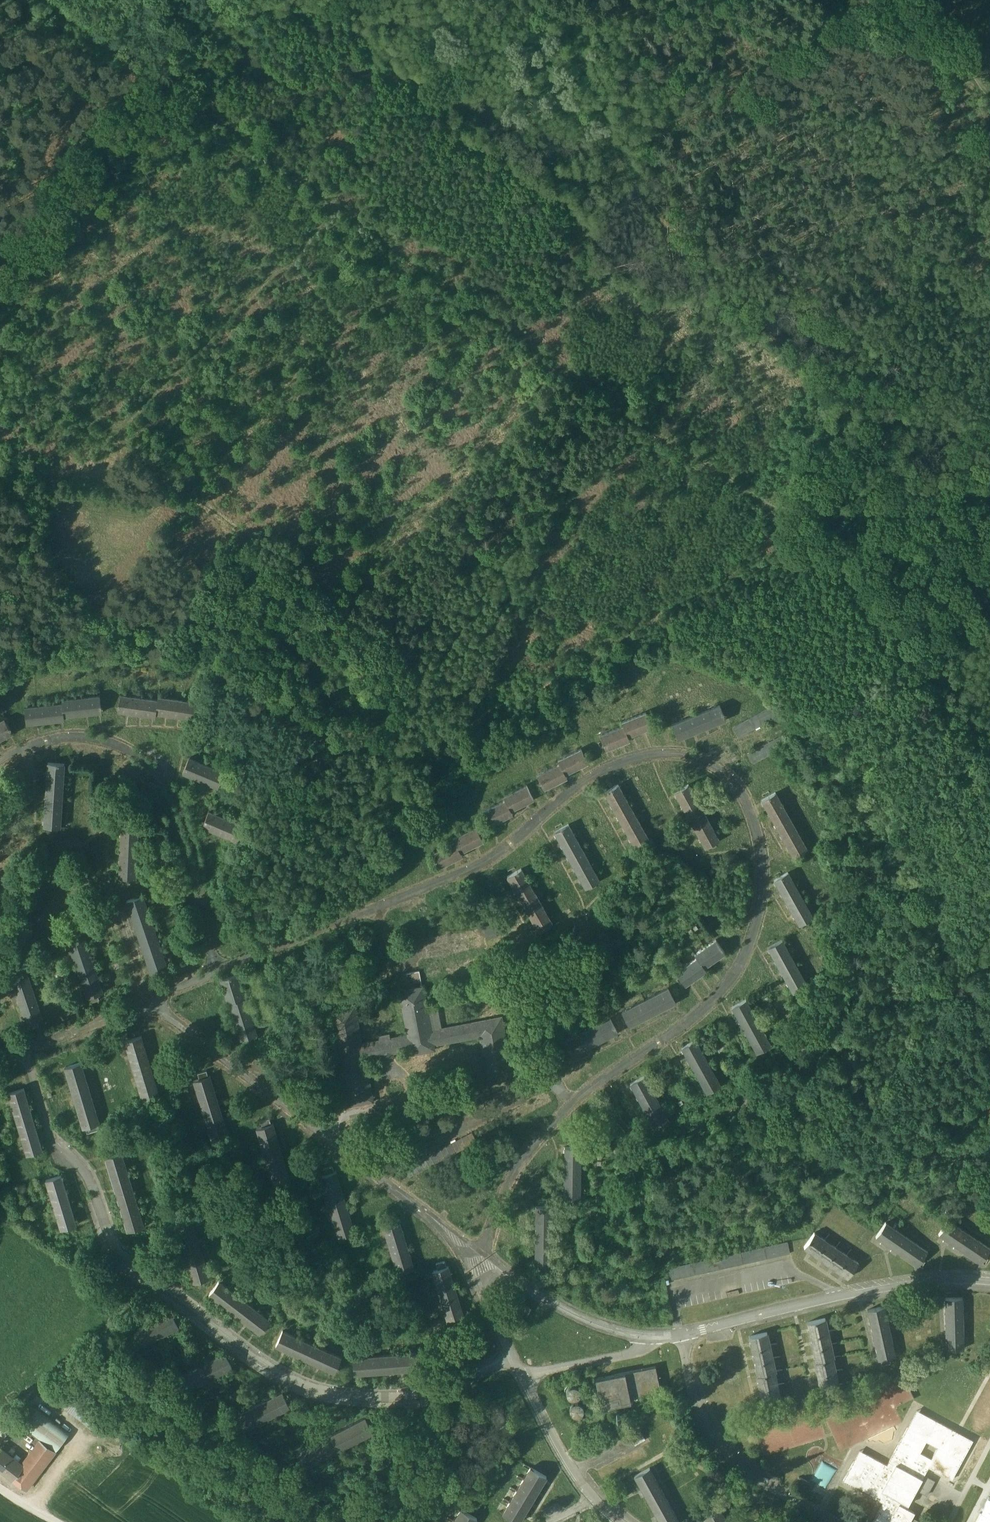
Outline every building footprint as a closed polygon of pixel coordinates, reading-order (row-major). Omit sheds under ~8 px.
[(120,694),(118,711),(155,717),(155,713),(193,719),(196,702),(158,697),(157,700),(120,694)] [(64,720),(64,717),(102,713),(100,695),(62,700),(62,703),(24,707),(26,724),(64,720)] [(672,725),(678,740),(725,720),(719,705),(672,725)] [(733,728),(738,738),(776,718),(770,708),(733,728)] [(629,741),(628,737),(651,728),(645,713),(622,722),(623,726),(600,736),(606,750),(629,741)] [(12,734),(4,718),(0,721),(0,740),(12,734)] [(747,754),(752,764),(790,744),(784,733),(747,754)] [(567,778),(565,774),(587,763),(580,748),(558,760),(559,763),(537,775),(544,789),(567,778)] [(189,758),(182,773),(218,788),(224,772),(189,758)] [(48,763),(44,826),(60,828),(65,764),(48,763)] [(512,814),(510,810),(533,799),(526,785),(503,796),(505,800),(482,811),(489,825),(512,814)] [(618,785),(604,793),(635,848),(649,840),(618,785)] [(688,785),(674,792),(705,848),(719,840),(688,785)] [(761,800),(792,856),(806,848),(776,792),(761,800)] [(202,826),(238,841),(244,826),(208,811),(202,826)] [(554,832),(585,888),(599,880),(568,824),(554,832)] [(119,877),(135,878),(138,827),(122,826),(119,877)] [(462,855),(460,852),(483,841),(476,827),(453,838),(455,841),(432,853),(439,867),(462,855)] [(507,876),(538,932),(552,924),(521,868),(507,876)] [(787,872),(773,880),(799,925),(813,917),(787,872)] [(127,900),(151,973),(166,968),(142,895),(127,900)] [(494,923),(484,926),(486,937),(497,934),(494,923)] [(66,938),(86,998),(103,993),(83,932),(66,938)] [(676,971),(685,985),(706,970),(704,967),(725,952),(716,939),(695,954),(697,957),(676,971)] [(768,948),(792,992),(806,984),(782,940),(768,948)] [(9,976),(26,1024),(43,1019),(26,970),(9,976)] [(419,970),(396,975),(399,991),(422,987),(419,970)] [(229,1004),(240,1039),(257,1034),(245,998),(244,999),(237,974),(220,980),(227,1004),(229,1004)] [(422,987),(399,991),(408,1035),(390,1039),(389,1034),(378,1037),(379,1041),(361,1044),(354,1007),(330,1011),(348,1106),(372,1102),(364,1058),(410,1049),(411,1053),(434,1049),(433,1045),(480,1036),(488,1079),(512,1074),(501,1017),(430,1031),(422,987)] [(622,1011),(629,1025),(675,1002),(667,988),(622,1011)] [(731,1007),(756,1051),(770,1044),(746,999),(731,1007)] [(564,1040),(571,1055),(617,1032),(609,1018),(564,1040)] [(124,1041),(143,1102),(159,1097),(140,1036),(124,1041)] [(681,1047),(706,1091),(720,1084),(695,1039),(681,1047)] [(64,1068),(83,1128),(99,1123),(81,1063),(64,1068)] [(193,1081),(212,1141),(228,1136),(210,1076),(193,1081)] [(630,1083),(655,1128),(669,1120),(644,1076),(630,1083)] [(8,1093),(26,1154),(42,1149),(23,1088),(8,1093)] [(256,1128),(275,1189),(292,1184),(273,1123),(256,1128)] [(565,1147),(564,1198),(580,1198),(581,1147),(565,1147)] [(106,1156),(128,1230),(143,1225),(121,1152),(106,1156)] [(319,1176),(338,1237),(354,1232),(335,1171),(319,1176)] [(45,1180),(61,1228),(76,1224),(61,1175),(45,1180)] [(535,1206),(535,1270),(551,1270),(551,1207),(535,1206)] [(175,1220),(193,1281),(209,1277),(191,1215),(175,1220)] [(382,1224),(396,1273),(413,1267),(398,1219),(382,1224)] [(989,1249),(989,1245),(946,1219),(937,1234),(982,1262),(989,1249)] [(918,1264),(928,1249),(884,1221),(874,1236),(918,1264)] [(848,1277),(859,1260),(814,1230),(806,1242),(820,1251),(817,1256),(848,1277)] [(788,1242),(670,1265),(672,1276),(791,1254),(788,1242)] [(431,1272),(446,1320),(463,1315),(448,1266),(431,1272)] [(208,1294),(259,1332),(269,1319),(218,1281),(208,1294)] [(945,1348),(964,1348),(963,1296),(944,1297),(945,1348)] [(531,1309),(517,1301),(513,1307),(527,1316),(531,1309)] [(895,1354),(884,1304),(866,1308),(878,1364),(892,1361),(891,1355),(895,1354)] [(126,1335),(134,1350),(179,1326),(171,1311),(126,1335)] [(837,1376),(826,1317),(806,1321),(817,1380),(837,1376)] [(282,1330),(276,1345),(334,1371),(341,1357),(282,1330)] [(768,1330),(748,1334),(758,1389),(778,1385),(768,1330)] [(179,1375),(187,1390),(232,1367),(224,1352),(179,1375)] [(353,1357),(354,1374),(418,1368),(416,1352),(353,1357)] [(655,1365),(594,1376),(599,1402),(660,1391),(655,1365)] [(989,1431),(989,1367),(966,1420),(989,1431)] [(864,1403),(865,1437),(901,1423),(895,1406),(913,1399),(907,1383),(891,1383),(891,1394),(889,1394),(864,1403)] [(572,1384),(567,1394),(575,1398),(580,1388),(572,1384)] [(236,1414),(244,1429),(289,1406),(281,1391),(236,1414)] [(95,1421),(72,1401),(67,1407),(90,1427),(95,1421)] [(973,1437),(914,1409),(889,1463),(858,1449),(843,1481),(883,1500),(872,1521),(908,1521),(914,1510),(907,1507),(926,1467),(953,1479),(973,1437)] [(41,1441),(55,1452),(68,1434),(37,1410),(24,1425),(41,1441)] [(296,1451),(304,1466),(372,1432),(364,1417),(296,1451)] [(21,1435),(26,1430),(17,1422),(12,1427),(21,1435)] [(23,1467),(14,1479),(26,1489),(55,1452),(41,1441),(22,1466),(23,1467)] [(0,1449),(0,1468),(14,1479),(23,1467),(22,1466),(0,1449)] [(660,1521),(680,1521),(650,1467),(634,1476),(660,1521)] [(515,1521),(518,1521),(546,1477),(530,1468),(502,1514),(515,1521)] [(924,1474),(917,1489),(927,1494),(935,1479),(924,1474)] [(988,1497),(969,1488),(956,1516),(969,1521),(976,1521),(988,1497)] [(708,1521),(728,1521),(718,1504),(703,1512),(708,1521)] [(452,1521),(474,1521),(476,1518),(460,1509),(452,1521)]
